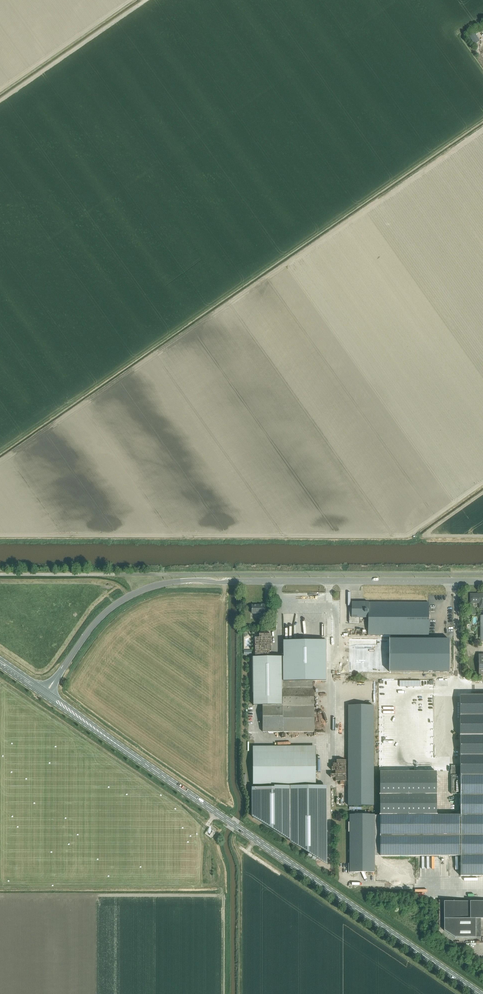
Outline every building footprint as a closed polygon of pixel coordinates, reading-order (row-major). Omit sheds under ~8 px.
[(480,41),(474,32),(469,36),(475,45),(480,41)] [(470,594),(470,603),(479,603),(479,608),(482,608),(482,594),(470,594)] [(349,608),(349,623),(359,623),(359,618),(368,618),(368,635),(428,635),(429,603),(352,602),(352,608),(349,608)] [(252,605),(252,613),(263,613),(263,615),(268,615),(268,609),(265,609),(265,605),(261,604),(261,606),(252,605)] [(349,638),(349,671),(449,671),(449,639),(349,638)] [(326,640),(283,641),(283,657),(282,657),(282,679),(283,679),(283,681),(313,681),(326,681),(326,640)] [(282,679),(282,657),(253,657),(253,706),(262,706),(282,706),(282,688),(283,688),(283,681),(283,679),(282,679)] [(313,688),(313,681),(283,681),(283,688),(282,688),(282,706),(262,706),(262,732),(314,731),(314,688),(313,688)] [(482,796),(482,695),(460,695),(460,766),(451,766),(451,794),(460,794),(460,796),(482,796)] [(373,706),(348,706),(348,806),(373,806),(373,706)] [(314,752),(254,753),(254,783),(269,783),(280,783),(314,783),(314,752)] [(380,772),(380,816),(425,815),(436,815),(436,772),(434,772),(380,772)] [(253,788),(253,818),(327,863),(326,787),(280,787),(280,783),(269,783),(269,787),(253,788)] [(482,876),(482,796),(460,796),(460,812),(455,812),(455,856),(460,856),(460,876),(482,876)] [(380,856),(455,856),(455,812),(449,812),(449,815),(436,815),(425,815),(380,816),(374,816),(374,814),(349,815),(349,863),(348,863),(348,873),(355,873),(355,872),(374,872),(374,856),(380,856)] [(470,901),(444,901),(444,930),(455,938),(475,938),(475,918),(470,918),(470,901)] [(475,918),(482,918),(482,901),(470,901),(470,918),(475,918)]
